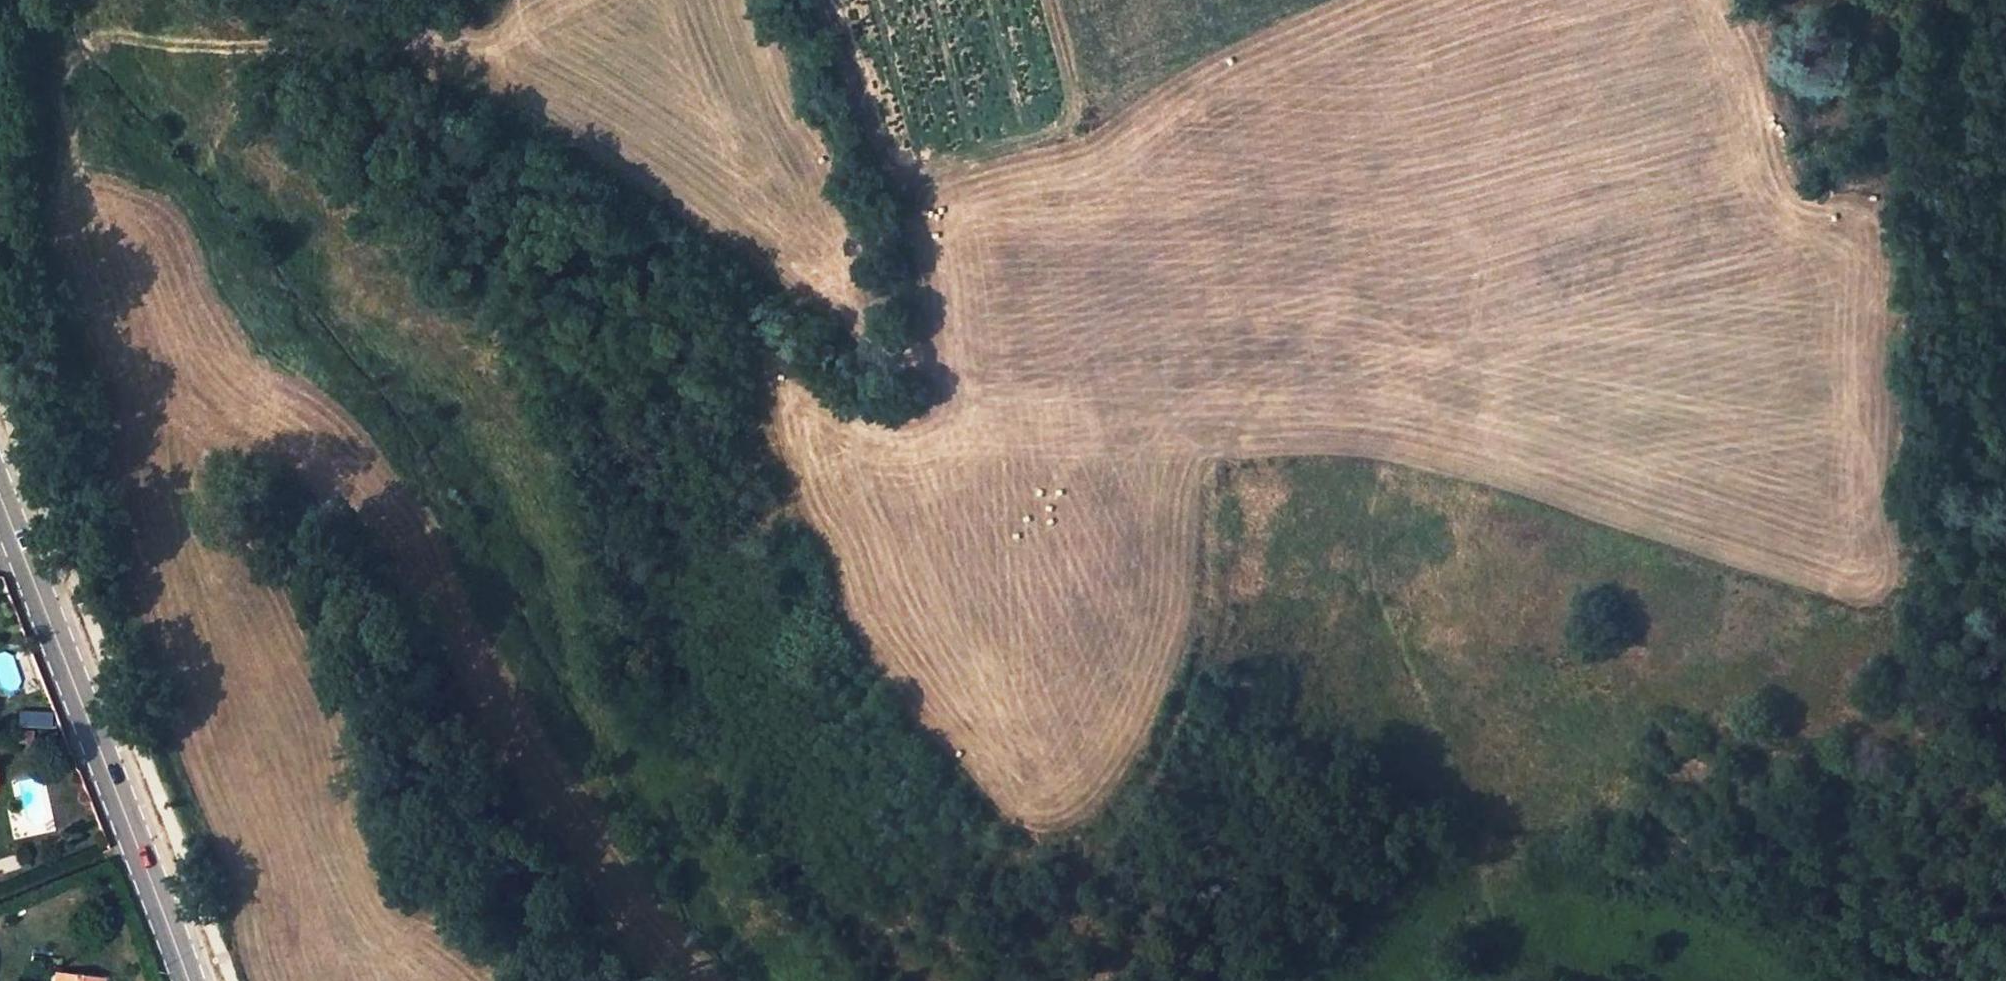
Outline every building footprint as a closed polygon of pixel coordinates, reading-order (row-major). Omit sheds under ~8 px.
[(54,980),(99,980),(99,978),(55,972),(54,980)]
